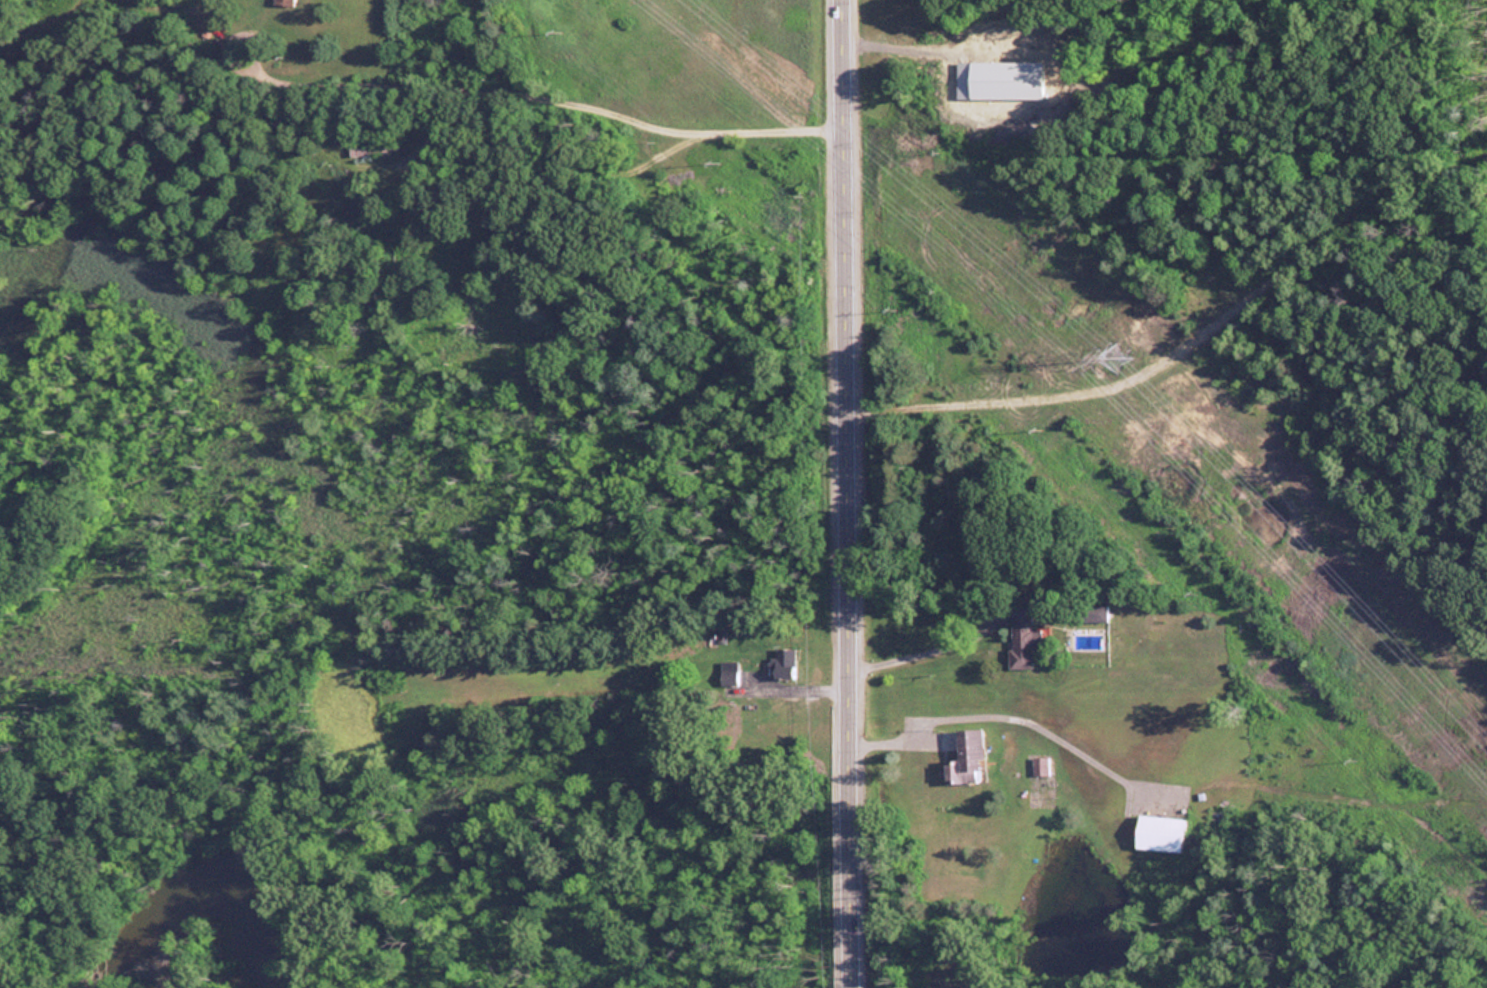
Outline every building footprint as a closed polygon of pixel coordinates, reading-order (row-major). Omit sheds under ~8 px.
[(278,7),(297,8),(297,0),(278,0),(278,7)] [(395,154),(395,145),(352,148),(353,157),(395,154)] [(1035,630),(1035,608),(1013,608),(1014,670),(1036,670),(1036,649),(1043,649),(1043,630),(1035,630)] [(1074,608),(1074,623),(1109,623),(1109,608),(1074,608)] [(798,681),(798,651),(777,651),(777,681),(798,681)] [(740,663),(723,663),(723,687),(740,687),(740,663)] [(989,785),(988,731),(963,732),(964,763),(948,763),(949,786),(989,785)] [(1050,759),(1034,759),(1034,778),(1050,778),(1050,759)] [(1141,850),(1186,853),(1188,820),(1143,817),(1141,850)]
